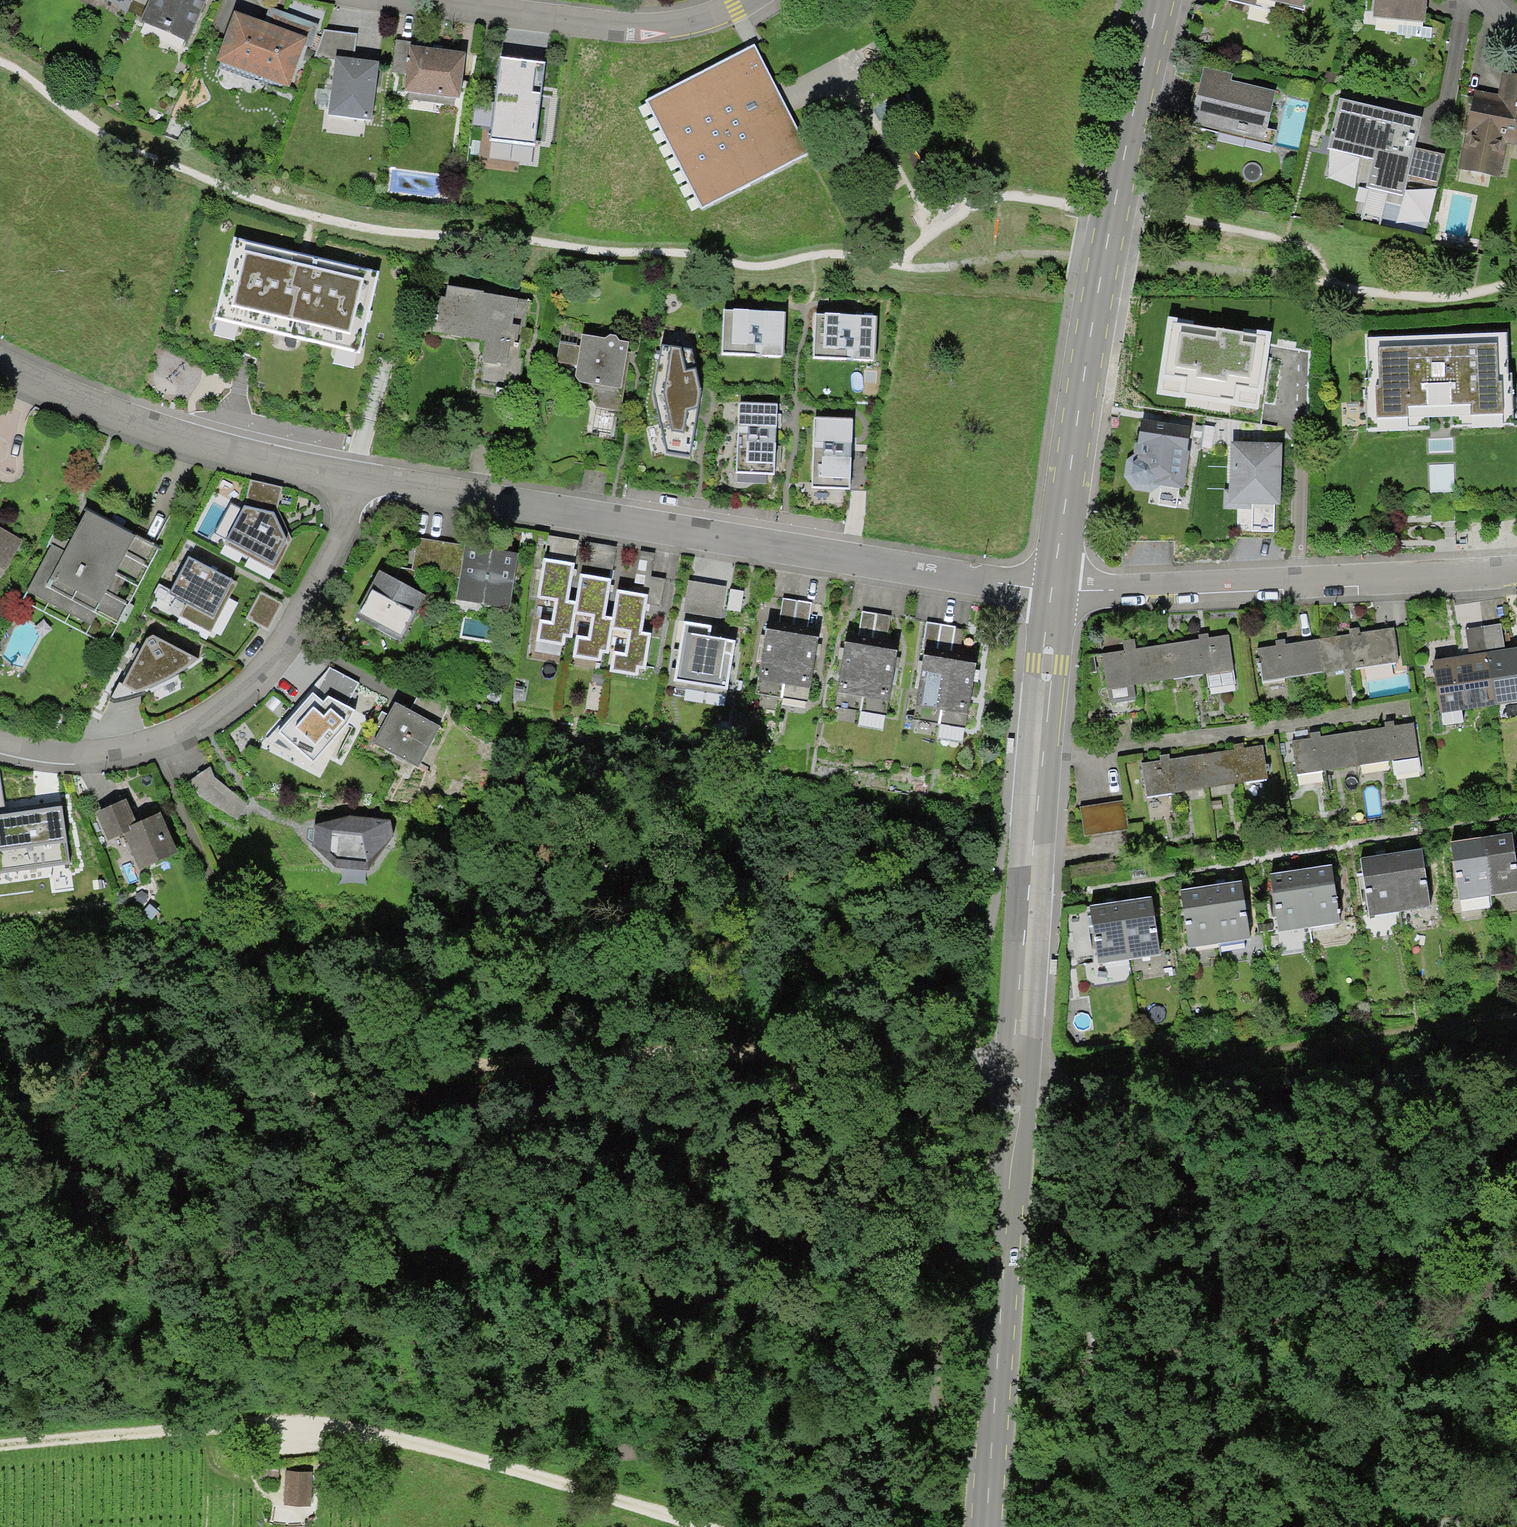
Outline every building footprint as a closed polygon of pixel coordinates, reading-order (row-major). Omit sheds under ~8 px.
[(147,6),(140,20),(188,41),(205,0),(149,0),(147,6)] [(1226,0),(1266,11),(1268,3),(1307,13),(1310,0),(1227,0),(1226,0)] [(1372,17),(1430,25),(1433,0),(1374,0),(1372,17)] [(269,7),(264,21),(308,37),(305,45),(311,47),(319,24),(269,7)] [(264,21),(234,11),(216,60),(290,86),(305,45),(308,37),(264,21)] [(357,34),(324,30),(314,57),(335,60),(335,56),(353,58),(357,34)] [(411,41),(396,40),(392,72),(406,74),(410,45),(411,41)] [(465,52),(410,45),(406,74),(404,91),(459,98),(465,52)] [(750,49),(647,104),(702,220),(810,152),(750,49)] [(353,58),(335,56),(335,60),(328,114),(372,120),(380,62),(353,58)] [(545,62),(500,57),(490,137),(535,143),(545,62)] [(1237,78),(1206,70),(1191,133),(1274,153),(1288,96),(1235,83),(1237,78)] [(1507,71),(1502,97),(1474,91),(1456,177),(1485,183),(1502,177),(1508,146),(1516,148),(1516,73),(1507,71)] [(1425,120),(1344,102),(1332,154),(1375,163),(1370,187),(1408,196),(1412,179),(1438,185),(1445,153),(1419,147),(1425,120)] [(376,270),(235,237),(216,316),(357,350),(376,270)] [(445,297),(438,296),(432,332),(485,340),(482,363),(498,365),(498,361),(508,363),(510,346),(517,347),(520,324),(513,323),(515,312),(516,313),(519,298),(484,293),(484,291),(447,285),(445,297)] [(785,311),(724,308),(723,353),(783,355),(785,311)] [(877,316),(817,313),(815,357),(875,359),(877,316)] [(1291,339),(1167,316),(1188,379),(1267,394),(1285,385),(1291,339)] [(605,338),(583,334),(579,346),(560,342),(556,361),(577,364),(576,377),(580,382),(592,384),(595,387),(592,401),(597,407),(621,410),(630,352),(627,352),(629,342),(620,340),(616,335),(610,335),(605,338)] [(1507,339),(1375,343),(1378,422),(1418,421),(1417,408),(1479,406),(1479,420),(1509,419),(1507,339)] [(690,349),(661,345),(653,394),(667,450),(689,454),(701,389),(690,349)] [(0,398),(0,421),(10,404),(0,398)] [(777,403),(740,402),(737,471),(774,472),(777,403)] [(852,418),(815,416),(812,486),(849,488),(852,418)] [(1195,427),(1144,420),(1139,454),(1128,459),(1127,478),(1135,490),(1152,493),(1158,486),(1188,491),(1195,427)] [(1287,445),(1237,444),(1236,505),(1286,507),(1287,445)] [(80,527),(62,517),(17,601),(108,650),(161,551),(88,512),(80,527)] [(267,537),(212,512),(187,567),(259,601),(279,557),(261,549),(267,537)] [(32,542),(0,524),(0,596),(32,542)] [(550,537),(541,600),(559,602),(555,624),(546,622),(543,642),(566,645),(567,637),(573,637),(577,613),(597,616),(593,639),(580,637),(576,658),(605,663),(607,653),(612,654),(616,630),(631,633),(628,654),(616,652),(613,674),(641,678),(642,671),(652,672),(658,632),(650,631),(653,606),(656,596),(621,590),(617,618),(611,617),(617,581),(585,576),(581,604),(571,602),(580,542),(550,537)] [(382,574),(358,620),(403,646),(427,597),(410,588),(415,573),(450,579),(454,544),(419,538),(412,570),(400,569),(395,580),(382,574)] [(617,548),(587,543),(583,566),(614,572),(617,548)] [(523,555),(469,547),(461,602),(514,610),(523,555)] [(656,556),(643,553),(638,575),(647,577),(643,593),(656,596),(653,606),(664,608),(669,582),(652,579),(656,556)] [(758,567),(690,554),(672,686),(736,696),(758,567)] [(813,604),(784,599),(781,624),(769,622),(759,695),(815,703),(825,632),(809,630),(813,604)] [(861,638),(850,636),(839,708),(895,717),(906,645),(893,643),(896,619),(864,615),(861,638)] [(1434,660),(1443,723),(1463,720),(1467,710),(1516,703),(1516,652),(1510,653),(1506,625),(1466,631),(1470,655),(1434,660)] [(966,632),(928,627),(913,720),(976,729),(988,654),(963,650),(966,632)] [(1279,647),(1260,649),(1265,685),(1361,672),(1365,700),(1410,694),(1401,630),(1363,635),(1362,630),(1351,631),(1351,637),(1288,646),(1287,641),(1279,642),(1279,647)] [(1125,651),(1102,655),(1112,712),(1144,707),(1141,690),(1208,678),(1210,693),(1241,688),(1232,638),(1213,641),(1212,637),(1204,638),(1204,641),(1141,652),(1139,639),(1123,641),(1125,651)] [(315,697),(282,735),(317,765),(346,728),(336,715),(342,707),(348,710),(360,682),(330,669),(318,694),(329,697),(324,705),(315,697)] [(411,711),(400,705),(377,747),(424,772),(444,729),(439,725),(448,701),(422,689),(411,711)] [(1313,739),(1293,742),(1298,778),(1398,762),(1400,781),(1423,777),(1415,727),(1397,729),(1396,724),(1388,726),(1389,730),(1325,740),(1323,731),(1312,733),(1313,739)] [(1163,763),(1143,766),(1149,797),(1267,777),(1262,748),(1245,751),(1244,745),(1236,747),(1236,751),(1172,761),(1172,756),(1163,758),(1163,763)] [(234,781),(210,795),(258,864),(345,848),(349,805),(240,794),(234,781)] [(127,797),(100,810),(112,837),(126,830),(144,869),(182,852),(162,810),(139,821),(127,797)] [(1129,801),(1084,808),(1089,839),(1134,831),(1129,801)] [(33,811),(8,822),(34,880),(90,856),(66,806),(33,811)] [(1453,843),(1460,898),(1516,890),(1516,838),(1516,835),(1453,843)] [(1424,851),(1364,861),(1373,920),(1433,910),(1424,851)] [(1336,866),(1270,876),(1279,933),(1345,923),(1336,866)] [(1246,882),(1184,893),(1193,949),(1256,938),(1246,882)] [(1158,900),(1093,909),(1101,967),(1166,959),(1158,900)]
